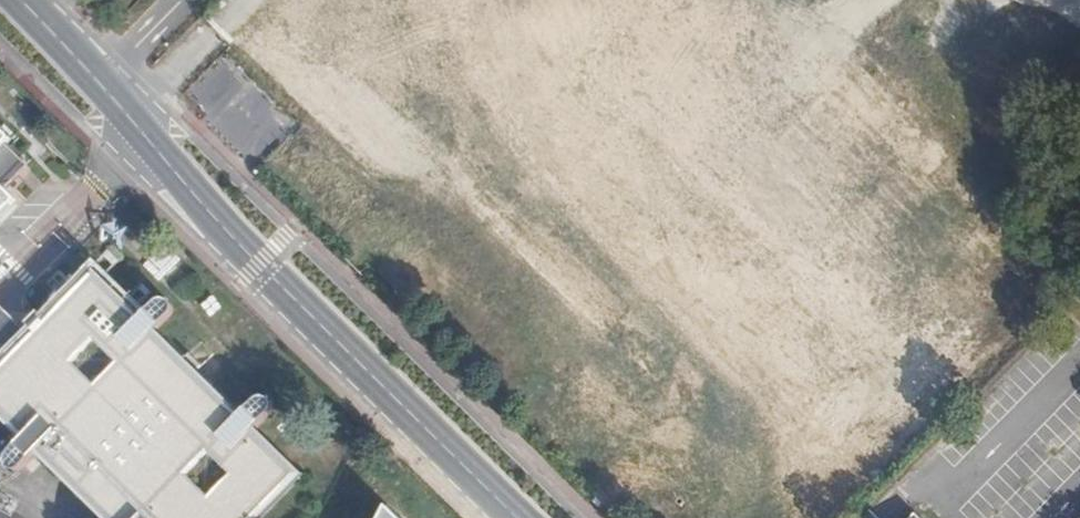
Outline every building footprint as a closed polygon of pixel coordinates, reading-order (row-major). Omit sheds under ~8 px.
[(0,132),(0,216),(15,201),(6,191),(17,180),(13,160),(2,148),(8,141),(0,132)] [(271,399),(269,397),(267,399),(256,399),(240,414),(211,385),(186,359),(156,330),(171,315),(171,304),(173,302),(169,300),(166,301),(161,301),(156,302),(141,316),(94,270),(0,365),(0,413),(24,437),(5,456),(4,463),(5,465),(3,468),(6,471),(8,469),(14,471),(20,469),(38,451),(70,481),(76,477),(95,496),(91,502),(107,517),(260,517),(302,475),(255,428),(270,413),(272,410),(269,402),(271,399)] [(607,334),(612,340),(620,332),(614,326),(607,334)] [(204,341),(186,359),(211,385),(230,366),(227,363),(206,342),(204,341)] [(657,369),(649,377),(655,382),(663,374),(657,369)] [(387,505),(380,517),(399,517),(387,505)]
